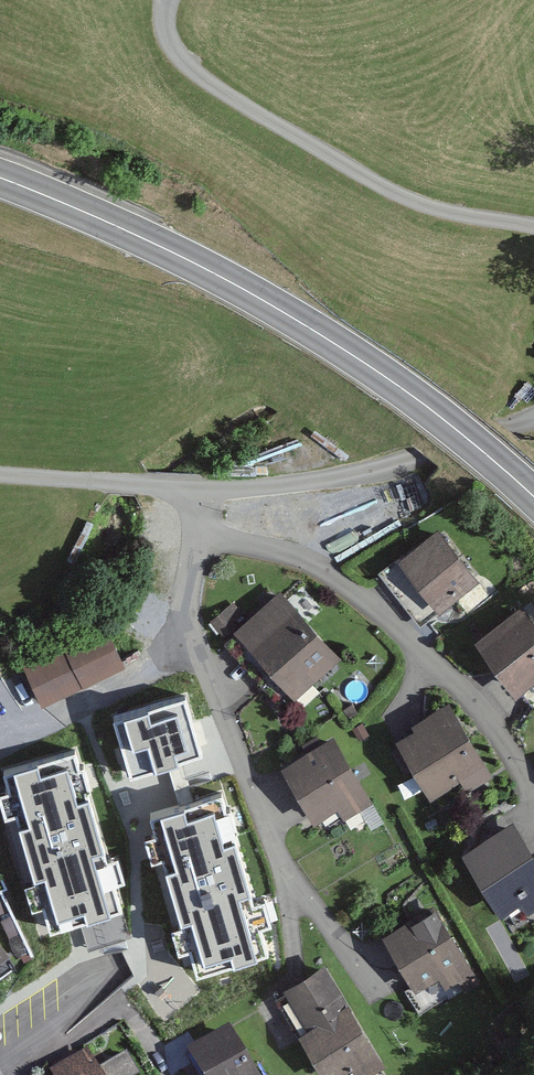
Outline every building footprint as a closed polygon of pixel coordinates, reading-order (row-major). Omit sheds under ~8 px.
[(440,532),(400,564),(440,614),(480,581),(440,532)] [(277,592),(231,633),(290,698),(336,657),(277,592)] [(474,646),(517,698),(533,684),(533,628),(519,610),(474,646)] [(101,631),(24,668),(41,704),(118,667),(101,631)] [(0,791),(0,824),(56,940),(103,917),(137,986),(257,928),(144,693),(5,760),(16,783),(0,791)] [(447,708),(391,742),(426,800),(457,782),(465,796),(491,781),(447,708)] [(332,737),(278,765),(312,828),(337,815),(348,827),(370,808),(332,737)] [(455,859),(500,922),(519,908),(527,921),(533,916),(533,855),(510,821),(455,859)] [(432,904),(378,938),(414,994),(438,978),(444,987),(455,981),(464,996),(483,984),(432,904)] [(282,987),(308,1030),(298,1035),(322,1074),(332,1074),(345,1067),(350,1074),(371,1074),(384,1067),(321,964),(282,987)] [(185,1056),(195,1074),(253,1074),(229,1032),(185,1056)] [(46,1074),(139,1074),(127,1055),(98,1071),(87,1051),(46,1074)]
